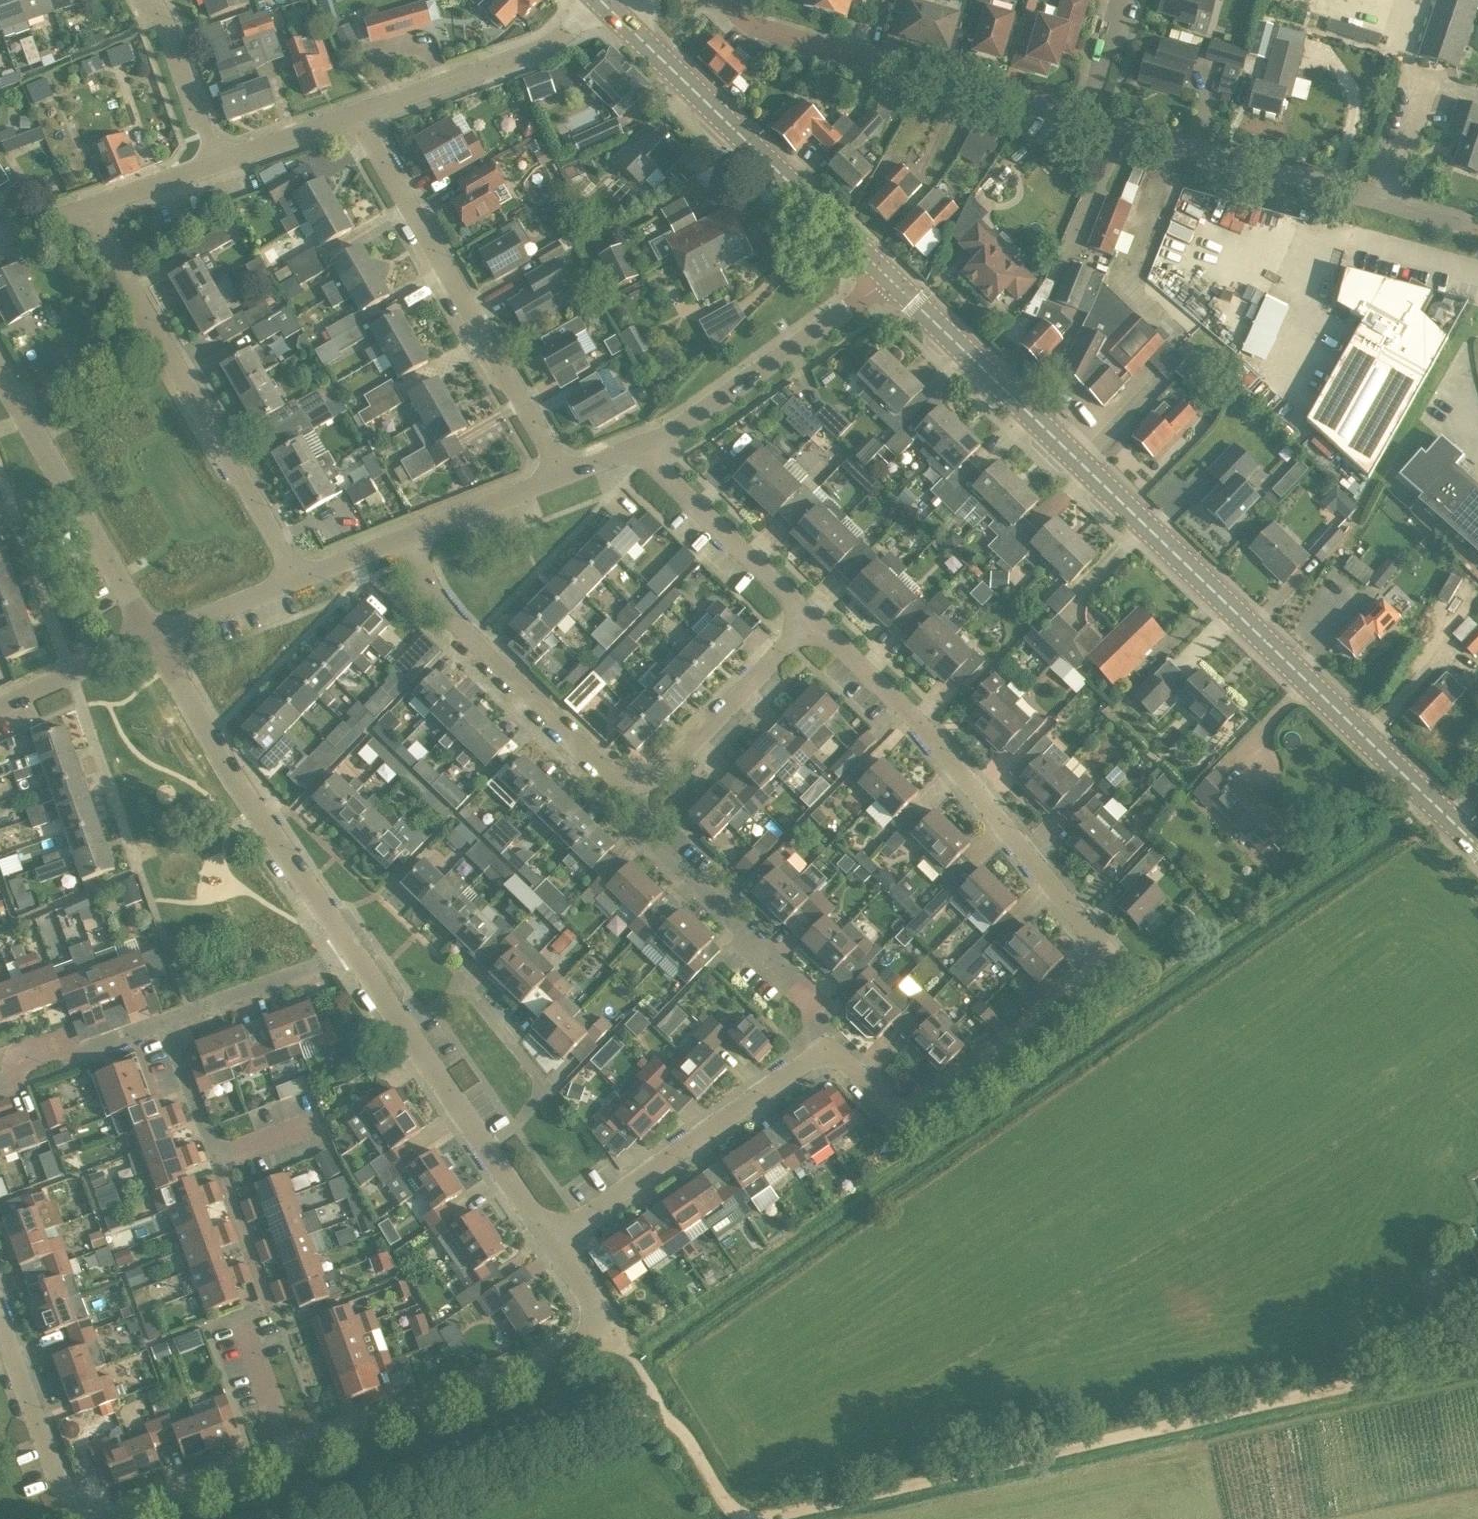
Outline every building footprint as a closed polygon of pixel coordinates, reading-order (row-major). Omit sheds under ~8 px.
[(30,23),(22,0),(0,0),(0,22),(4,33),(30,23)] [(56,14),(52,0),(22,0),(30,23),(56,14)] [(56,14),(84,5),(82,0),(52,0),(56,14)] [(213,20),(251,6),(249,0),(206,0),(213,20)] [(483,7),(493,17),(490,20),(501,31),(504,28),(506,30),(519,17),(524,22),(542,3),(539,0),(490,0),(483,7)] [(851,0),(805,0),(803,6),(846,18),(851,0)] [(939,0),(896,0),(895,1),(896,2),(893,11),(905,14),(898,39),(926,47),(939,0)] [(939,0),(926,47),(949,53),(960,14),(958,13),(961,3),(951,0),(950,3),(939,0)] [(1007,23),(1009,17),(986,10),(989,0),(974,0),(971,12),(983,16),(973,50),(997,58),(1007,23)] [(1084,0),(1062,0),(1055,23),(1038,19),(1037,25),(1025,22),(1018,45),(1030,48),(1024,69),(1043,74),(1046,63),(1054,65),(1061,42),(1071,45),(1084,0)] [(1214,0),(1161,0),(1157,13),(1176,18),(1175,20),(1191,25),(1196,9),(1210,13),(1214,0)] [(1477,5),(1477,0),(1436,0),(1417,56),(1457,69),(1477,5)] [(371,44),(433,26),(426,1),(364,19),(371,44)] [(238,16),(245,38),(258,34),(252,16),(254,15),(253,11),(238,16)] [(252,16),(258,34),(274,28),(268,11),(254,15),(252,16)] [(1377,43),(1380,32),(1330,17),(1327,28),(1377,43)] [(1289,99),(1303,49),(1306,35),(1258,20),(1248,55),(1270,61),(1264,86),(1256,83),(1249,109),(1279,118),(1284,98),(1289,99)] [(200,45),(225,37),(220,22),(195,31),(200,45)] [(347,52),(360,46),(350,26),(337,32),(347,52)] [(32,65),(44,60),(34,35),(22,40),(32,65)] [(307,98),(332,90),(326,74),(333,71),(320,36),(303,42),(290,47),(298,69),(296,70),(307,98)] [(241,80),(257,74),(245,38),(227,44),(234,63),(235,63),(241,80)] [(1187,82),(1196,51),(1161,41),(1156,56),(1150,54),(1147,63),(1143,62),(1138,81),(1151,85),(1151,88),(1181,97),(1185,81),(1187,82)] [(1211,42),(1206,59),(1226,65),(1240,69),(1245,52),(1211,42)] [(112,68),(135,61),(128,43),(106,50),(112,68)] [(721,43),(702,62),(709,68),(717,76),(731,90),(741,80),(753,91),(763,68),(760,66),(769,51),(758,48),(750,56),(743,64),(733,54),(732,54),(727,48),(721,43)] [(621,124),(652,94),(611,52),(589,74),(582,74),(578,79),(578,86),(583,91),(589,91),(621,124)] [(93,76),(105,71),(99,57),(87,62),(93,76)] [(225,85),(241,80),(235,63),(234,63),(220,68),(225,85)] [(523,79),(532,104),(556,95),(547,71),(523,79)] [(34,105),(54,97),(45,77),(26,86),(34,105)] [(244,91),(253,116),(277,107),(268,83),(244,91)] [(229,124),(253,116),(244,91),(220,99),(229,124)] [(1458,102),(1447,133),(1462,138),(1453,166),(1477,175),(1477,109),(1458,102)] [(824,148),(835,136),(825,126),(826,126),(821,122),(804,104),(776,133),(798,155),(814,137),(824,148)] [(580,155),(623,135),(616,119),(572,138),(580,155)] [(460,143),(449,124),(416,143),(440,184),(483,158),(470,137),(460,143)] [(856,194),(874,175),(856,157),(870,142),(866,138),(858,130),(838,151),(845,158),(833,171),(856,194)] [(27,151),(44,143),(39,131),(21,139),(27,151)] [(687,156),(664,134),(646,152),(636,142),(617,161),(631,174),(634,171),(647,183),(658,171),(666,178),(687,156)] [(106,186),(141,173),(126,135),(91,149),(106,186)] [(967,140),(958,156),(978,166),(986,150),(967,140)] [(541,167),(554,160),(547,147),(535,153),(541,167)] [(482,190),(466,199),(453,206),(467,231),(502,212),(500,207),(513,200),(504,186),(506,185),(492,161),(472,172),(482,190)] [(9,181),(0,167),(0,187),(9,181)] [(889,226),(910,205),(923,190),(911,179),(902,169),(888,183),(891,187),(871,209),(889,226)] [(276,206),(302,191),(294,176),(267,191),(276,206)] [(338,208),(324,184),(295,201),(302,213),(281,225),(288,237),(301,230),(338,208)] [(939,234),(953,219),(959,213),(938,193),(896,235),(913,252),(935,230),(939,234)] [(1112,258),(1132,206),(1106,195),(1086,247),(1112,258)] [(675,234),(650,247),(659,265),(675,257),(700,243),(706,255),(715,250),(713,247),(717,245),(715,242),(739,229),(729,211),(703,225),(699,228),(682,197),(661,209),(675,234)] [(338,208),(301,230),(306,238),(314,234),(323,249),(352,233),(338,208)] [(496,283),(530,264),(521,248),(530,243),(517,221),(501,230),(508,242),(481,257),(496,283)] [(958,242),(957,244),(971,257),(966,261),(974,270),(967,278),(996,307),(1010,293),(1021,304),(1038,286),(1026,274),(1022,277),(1003,258),(1008,252),(995,240),(978,224),(958,242)] [(209,254),(231,241),(223,227),(201,239),(209,254)] [(700,243),(675,257),(693,290),(699,301),(728,284),(722,273),(754,256),(739,229),(715,242),(717,245),(713,247),(715,250),(706,255),(700,243)] [(543,266),(574,247),(567,236),(536,254),(543,266)] [(614,288),(638,276),(622,244),(598,257),(614,288)] [(270,266),(282,259),(273,245),(262,252),(270,266)] [(329,302),(376,275),(362,251),(334,267),(340,278),(330,283),(336,294),(327,299),(329,302)] [(284,284),(321,263),(315,252),(275,275),(279,283),(282,281),(284,284)] [(222,269),(208,277),(200,263),(172,279),(191,313),(204,305),(198,295),(228,278),(222,269)] [(321,263),(284,284),(286,287),(292,283),(296,288),(298,287),(300,289),(327,273),(321,263)] [(546,324),(559,316),(549,300),(570,289),(555,263),(526,280),(534,294),(510,308),(524,332),(544,321),(546,324)] [(1087,314),(1088,312),(1103,277),(1069,263),(1054,301),(1087,314)] [(42,308),(28,283),(31,281),(23,265),(0,277),(0,313),(7,326),(42,308)] [(234,274),(228,278),(198,295),(204,305),(191,313),(205,336),(233,320),(220,297),(241,285),(234,274)] [(376,275),(329,302),(333,309),(351,298),(362,316),(390,299),(376,275)] [(1433,294),(1433,293),(1386,281),(1306,422),(1368,479),(1448,338),(1447,338),(1438,330),(1440,325),(1431,319),(1430,322),(1421,314),(1432,294),(1433,294)] [(1045,309),(1053,288),(1042,283),(1037,295),(1035,295),(1032,303),(1045,309)] [(1244,350),(1269,361),(1292,308),(1268,297),(1244,350)] [(251,328),(275,315),(266,301),(243,314),(251,328)] [(286,339),(301,330),(288,307),(251,329),(260,344),(281,332),(286,339)] [(1041,367),(1062,345),(1058,341),(1073,325),(1062,316),(1048,310),(1042,324),(1029,338),(1032,341),(1023,350),(1041,367)] [(353,314),(326,330),(332,341),(333,341),(360,326),(353,314)] [(1089,314),(1081,328),(1086,331),(1085,332),(1108,345),(1098,363),(1126,390),(1108,408),(1109,409),(1152,364),(1162,374),(1180,356),(1169,347),(1165,343),(1170,337),(1159,327),(1154,333),(1139,318),(1134,315),(1121,329),(1089,314)] [(387,358),(415,342),(400,318),(372,334),(378,344),(365,351),(372,363),(385,355),(387,358)] [(716,327),(723,339),(733,328),(728,320),(716,327)] [(575,323),(544,341),(550,352),(539,358),(552,380),(553,379),(559,389),(587,373),(581,363),(583,362),(572,343),(582,337),(575,323)] [(332,341),(315,351),(324,367),(341,357),(339,353),(367,338),(365,335),(360,326),(333,341),(332,341)] [(624,332),(638,356),(646,351),(632,328),(624,332)] [(16,350),(31,342),(26,332),(11,340),(16,350)] [(1085,332),(1066,368),(1108,408),(1126,390),(1098,363),(1108,345),(1085,332)] [(617,335),(606,341),(614,355),(625,349),(617,335)] [(415,342),(387,358),(401,383),(429,366),(415,342)] [(250,384),(265,375),(265,374),(280,365),(274,354),(266,359),(259,347),(223,368),(242,402),(256,394),(250,384)] [(871,407),(905,373),(885,354),(882,357),(878,353),(873,353),(872,354),(868,359),(867,361),(868,364),(872,367),(860,379),(868,388),(858,398),(868,407),(870,405),(871,407)] [(1180,356),(1162,374),(1168,380),(1175,372),(1199,393),(1209,382),(1180,356)] [(586,392),(567,403),(579,424),(591,417),(598,428),(636,406),(631,398),(628,393),(622,396),(607,370),(598,375),(597,372),(580,382),(586,392)] [(888,410),(886,408),(888,407),(899,417),(924,392),(905,373),(871,407),(868,410),(878,420),(888,410)] [(256,394),(242,402),(256,425),(285,408),(273,389),(277,387),(273,380),(269,382),(265,375),(250,384),(256,394)] [(369,408),(352,417),(355,421),(371,412),(400,395),(391,380),(365,396),(370,407),(369,408)] [(340,396),(332,383),(331,382),(296,402),(304,416),(340,396)] [(439,384),(411,400),(423,421),(413,427),(414,430),(425,424),(453,408),(439,384)] [(371,412),(355,421),(359,429),(376,420),(405,403),(400,395),(371,412)] [(340,396),(304,416),(313,431),(348,410),(340,396)] [(810,439),(823,426),(793,397),(780,410),(789,418),(806,435),(810,439)] [(837,440),(852,425),(828,402),(814,417),(837,440)] [(1175,414),(1165,405),(1142,430),(1144,431),(1134,442),(1154,461),(1175,439),(1177,440),(1197,419),(1183,405),(1175,414)] [(425,448),(401,462),(412,481),(464,452),(456,439),(467,433),(453,408),(425,424),(414,430),(425,448)] [(928,465),(962,429),(943,410),(918,436),(927,445),(919,453),(928,461),(926,463),(928,465)] [(902,429),(884,447),(885,448),(877,455),(888,465),(895,458),(896,460),(914,440),(902,429)] [(975,471),(976,469),(968,461),(982,448),(962,429),(928,465),(935,471),(944,462),(955,472),(950,476),(947,473),(930,491),(944,504),(975,471)] [(884,448),(872,436),(855,453),(867,465),(884,448)] [(1441,438),(1425,456),(1421,452),(1399,476),(1422,496),(1417,501),(1477,555),(1477,487),(1455,467),(1463,458),(1441,438)] [(308,484),(334,469),(333,467),(336,465),(328,452),(314,460),(304,441),(275,458),(288,481),(302,474),(308,484)] [(754,501),(792,462),(791,460),(788,463),(769,445),(764,449),(756,441),(732,466),(742,475),(735,483),(754,501)] [(1228,530),(1258,498),(1242,483),(1256,468),(1234,446),(1209,472),(1222,485),(1203,506),(1228,530)] [(377,452),(364,457),(375,479),(387,473),(377,452)] [(865,488),(875,480),(857,455),(846,463),(865,488)] [(790,522),(814,497),(801,485),(798,489),(796,487),(807,476),(792,462),(754,501),(774,520),(781,512),(790,522)] [(455,472),(464,488),(477,481),(468,465),(455,472)] [(988,518),(1020,485),(1000,466),(987,480),(976,469),(975,471),(944,504),(954,515),(971,497),(978,504),(972,511),(982,521),(987,516),(988,518)] [(302,474),(288,481),(308,514),(336,498),(328,483),(339,477),(334,469),(308,484),(302,474)] [(381,500),(378,496),(369,478),(346,491),(354,506),(365,500),(369,507),(381,500)] [(1019,543),(1034,528),(1025,519),(1039,504),(1020,485),(988,518),(993,522),(988,528),(997,537),(988,547),(1002,561),(1019,543)] [(1345,520),(1357,508),(1336,488),(1321,503),(1333,515),(1336,511),(1345,520)] [(1270,511),(1279,502),(1269,492),(1260,502),(1270,511)] [(812,557),(839,529),(836,526),(846,517),(830,501),(824,507),(814,497),(790,522),(800,531),(793,538),(812,557)] [(661,526),(648,513),(638,523),(652,536),(661,526)] [(630,556),(640,546),(644,550),(654,539),(633,519),(623,530),(616,523),(599,541),(622,564),(623,563),(627,567),(634,560),(630,556)] [(1077,541),(1058,522),(1032,547),(1052,567),(1077,541)] [(1283,583),(1308,558),(1274,525),(1251,549),(1272,569),(1270,571),(1283,583)] [(1322,564),(1346,536),(1333,525),(1308,552),(1322,564)] [(848,577),(871,553),(859,541),(855,544),(839,529),(812,557),(831,575),(838,568),(848,577)] [(605,582),(622,564),(599,541),(581,559),(605,582)] [(1077,541),(1052,567),(1071,586),(1097,560),(1077,541)] [(1030,553),(1019,543),(1002,561),(1011,570),(1011,571),(1030,553)] [(870,612),(897,585),(885,574),(889,570),(871,553),(848,577),(858,587),(851,594),(870,612)] [(1376,574),(1353,555),(1342,569),(1364,587),(1369,582),(1380,591),(1399,569),(1388,559),(1376,574)] [(15,580),(7,556),(0,558),(0,585),(15,580)] [(588,600),(605,582),(581,559),(564,577),(588,600)] [(658,598),(676,579),(661,564),(642,583),(651,591),(658,598)] [(1437,599),(1448,605),(1462,580),(1451,574),(1437,599)] [(571,617),(588,600),(564,577),(547,594),(571,617)] [(23,603),(15,580),(0,585),(0,611),(23,603)] [(984,581),(973,594),(985,605),(997,592),(984,581)] [(905,633),(942,594),(940,593),(927,607),(916,596),(913,600),(897,585),(870,612),(889,631),(896,624),(905,633)] [(1045,603),(1057,615),(1058,616),(1076,596),(1063,585),(1045,603)] [(662,602),(669,609),(681,596),(674,589),(662,602)] [(640,616),(658,598),(651,591),(634,608),(630,603),(629,604),(640,616)] [(553,635),(571,617),(547,594),(529,612),(553,635)] [(928,668),(954,640),(938,624),(941,620),(939,619),(953,605),(942,594),(905,633),(915,643),(908,650),(928,668)] [(1355,660),(1378,636),(1383,640),(1402,620),(1381,600),(1362,621),(1357,617),(1335,640),(1355,660)] [(651,626),(669,609),(662,602),(645,620),(651,626)] [(32,627),(23,603),(0,611),(0,638),(32,627)] [(623,634),(640,616),(629,604),(617,616),(618,621),(615,624),(617,627),(616,627),(623,634)] [(702,641),(726,664),(743,646),(729,632),(737,623),(717,604),(706,615),(717,626),(702,641)] [(348,625),(372,647),(386,661),(394,652),(380,638),(389,629),(365,607),(348,625)] [(544,645),(553,635),(529,612),(512,630),(534,652),(523,663),(532,672),(551,651),(544,645)] [(1062,659),(1075,671),(1086,664),(1089,661),(1115,689),(1132,673),(1130,670),(1163,639),(1139,614),(1105,646),(1087,628),(1079,636),(1058,616),(1057,615),(1038,635),(1062,659)] [(576,651),(592,636),(573,617),(557,632),(576,651)] [(1453,633),(1462,642),(1477,626),(1477,625),(1470,617),(1453,633)] [(634,644),(651,626),(645,620),(627,638),(634,644)] [(363,657),(372,647),(348,625),(331,643),(355,665),(364,673),(371,666),(363,657)] [(1461,645),(1474,656),(1477,652),(1477,626),(1461,645)] [(0,638),(0,641),(7,662),(40,651),(32,627),(0,638)] [(605,652),(623,634),(616,627),(599,645),(605,652)] [(1024,642),(1034,651),(1044,641),(1034,632),(1024,642)] [(616,662),(634,644),(627,638),(610,656),(616,662)] [(954,640),(928,668),(947,687),(953,680),(962,689),(987,664),(974,652),(970,656),(954,640)] [(709,682),(726,664),(702,641),(685,659),(709,682)] [(337,683),(355,665),(331,643),(314,661),(337,683)] [(588,669),(605,652),(599,645),(581,663),(588,669)] [(403,677),(411,684),(429,665),(414,652),(397,671),(403,677)] [(599,680),(616,662),(610,656),(592,674),(599,680)] [(691,700),(709,682),(685,659),(667,677),(691,700)] [(1077,693),(1087,683),(1062,659),(1052,669),(1077,693)] [(329,693),(337,683),(314,661),(297,679),(320,702),(321,701),(327,707),(335,699),(329,693)] [(571,687),(588,669),(581,663),(564,680),(571,687)] [(667,677),(658,668),(650,676),(659,685),(650,695),(674,718),(691,700),(667,677)] [(1466,692),(1446,673),(1432,688),(1431,688),(1409,711),(1429,731),(1451,707),(1466,692)] [(582,697),(599,680),(592,674),(575,691),(582,697)] [(1151,716),(1172,695),(1152,675),(1131,696),(1151,716)] [(1215,739),(1239,715),(1215,692),(1218,689),(1203,675),(1176,703),(1215,739)] [(411,684),(403,677),(386,695),(393,702),(411,684)] [(433,717),(456,694),(437,677),(415,700),(433,717)] [(984,739),(1016,706),(1015,705),(1019,700),(996,678),(969,706),(977,715),(968,724),(984,739)] [(303,720),(320,702),(297,679),(279,698),(303,720)] [(801,705),(826,729),(841,713),(816,689),(801,705)] [(451,735),(474,712),(456,694),(433,717),(451,735)] [(363,708),(368,713),(376,720),(393,702),(386,695),(377,704),(372,699),(363,708)] [(656,736),(674,718),(650,695),(634,712),(633,713),(656,736)] [(286,738),(303,720),(279,698),(262,716),(286,738)] [(633,713),(634,712),(622,700),(614,708),(626,720),(615,731),(639,754),(656,736),(633,713)] [(811,744),(826,729),(801,705),(785,721),(801,736),(793,745),(811,762),(820,753),(811,744)] [(1016,706),(984,739),(1000,755),(1019,735),(1028,743),(1046,725),(1037,717),(1032,721),(1016,706)] [(469,752),(492,729),(474,712),(451,735),(469,752)] [(358,738),(376,720),(368,713),(351,731),(358,738)] [(397,754),(414,737),(412,735),(402,745),(386,730),(395,721),(388,714),(372,730),(397,754)] [(277,747),(286,738),(262,716),(245,734),(257,745),(249,753),(270,773),(286,755),(277,747)] [(492,729),(469,752),(487,770),(509,746),(492,729)] [(42,764),(74,754),(66,730),(34,740),(38,753),(26,757),(26,758),(10,764),(9,759),(7,760),(13,772),(13,773),(30,768),(30,767),(42,763),(42,764)] [(858,758),(876,738),(867,730),(849,750),(858,758)] [(341,756),(358,738),(351,731),(333,749),(341,756)] [(415,772),(422,765),(420,763),(436,746),(426,737),(420,743),(414,737),(397,754),(415,772)] [(811,762),(793,745),(784,753),(768,738),(753,754),(778,778),(779,778),(784,783),(799,768),(802,771),(811,762)] [(386,765),(393,758),(374,739),(367,746),(386,765)] [(1034,801),(1066,768),(1064,766),(1058,772),(1044,759),(1055,748),(1046,739),(1028,757),(1037,766),(1018,785),(1034,801)] [(324,774),(341,756),(333,749),(324,759),(314,750),(308,757),(307,758),(324,774)] [(51,789),(83,778),(74,754),(42,764),(51,789)] [(763,794),(778,778),(753,754),(737,770),(753,786),(745,794),(763,811),(772,802),(763,794)] [(307,791),(324,774),(307,758),(290,776),(307,791)] [(404,783),(411,776),(393,758),(386,765),(404,783)] [(7,760),(1,762),(2,766),(0,767),(0,777),(13,772),(7,760)] [(515,774),(509,768),(490,788),(513,811),(522,803),(544,779),(526,762),(515,774)] [(878,805),(902,780),(884,763),(872,776),(860,765),(846,779),(855,788),(857,785),(878,805)] [(1154,783),(1162,774),(1153,764),(1144,773),(1154,783)] [(434,789),(440,782),(422,765),(415,772),(434,789)] [(30,768),(13,773),(16,782),(33,776),(30,768)] [(1066,768),(1034,801),(1050,816),(1069,796),(1078,805),(1095,787),(1086,778),(1082,783),(1066,768)] [(422,800),(429,793),(411,776),(404,783),(422,800)] [(1230,790),(1229,789),(1224,784),(1216,776),(1196,796),(1209,809),(1213,805),(1262,852),(1283,831),(1250,798),(1253,795),(1239,781),(1230,790)] [(824,777),(802,797),(810,807),(833,786),(824,777)] [(58,812),(91,801),(83,778),(51,789),(58,812)] [(333,820),(355,797),(354,796),(364,786),(356,778),(346,788),(337,779),(315,803),(333,820)] [(1107,796),(1115,788),(1105,778),(1097,787),(1107,796)] [(540,820),(562,797),(544,779),(522,803),(540,820)] [(883,853),(919,816),(910,807),(920,798),(902,780),(878,805),(892,819),(890,822),(899,830),(880,850),(883,853)] [(440,782),(434,789),(456,811),(462,803),(454,795),(440,782)] [(763,811),(745,794),(737,803),(720,787),(705,803),(730,828),(745,812),(754,820),(763,811)] [(429,793),(422,800),(439,816),(446,809),(429,793)] [(351,838),(373,814),(372,813),(381,802),(374,795),(364,805),(355,797),(333,820),(351,838)] [(558,837),(580,814),(562,797),(540,820),(558,837)] [(1083,862),(1120,824),(1095,800),(1078,819),(1086,827),(1067,846),(1083,862)] [(67,836),(99,825),(91,801),(58,812),(47,816),(30,822),(33,829),(61,819),(67,836)] [(715,844),(730,828),(705,803),(689,819),(715,844)] [(47,816),(43,805),(27,810),(26,808),(11,813),(15,825),(30,820),(30,822),(47,816)] [(486,840),(492,833),(466,807),(459,814),(486,840)] [(819,825),(827,818),(818,809),(811,816),(819,825)] [(391,832),(392,832),(400,824),(392,816),(384,824),(373,814),(351,838),(369,855),(391,832)] [(576,855),(598,832),(580,814),(558,837),(576,855)] [(925,862),(954,832),(937,815),(928,824),(919,816),(883,853),(889,858),(910,836),(913,839),(927,853),(922,858),(925,862)] [(806,840),(817,829),(808,819),(797,831),(806,840)] [(476,850),(482,844),(461,824),(455,830),(476,850)] [(1120,824),(1083,862),(1099,877),(1118,858),(1127,866),(1145,848),(1120,824)] [(36,872),(107,849),(99,825),(67,836),(74,857),(63,860),(60,852),(43,858),(46,866),(35,870),(36,872)] [(763,856),(779,838),(769,829),(753,847),(763,856)] [(391,832),(369,855),(387,873),(409,849),(413,853),(423,843),(409,830),(400,840),(392,832),(391,832)] [(598,832),(576,855),(594,872),(616,849),(598,832)] [(954,832),(925,862),(943,879),(972,849),(954,832)] [(504,857),(510,850),(492,833),(486,840),(504,857)] [(494,868),(500,861),(482,844),(476,850),(494,868)] [(744,877),(763,858),(753,848),(735,868),(744,877)] [(107,849),(36,872),(40,884),(79,870),(83,883),(116,873),(107,849)] [(1139,928),(1165,900),(1145,881),(1167,859),(1157,849),(1150,856),(1127,880),(1137,889),(1119,908),(1139,928)] [(522,874),(528,868),(510,850),(504,857),(522,874)] [(866,871),(873,863),(861,851),(854,858),(861,865),(860,865),(866,871)] [(837,865),(847,874),(856,864),(846,855),(837,865)] [(764,918),(802,880),(787,865),(778,856),(761,875),(769,882),(753,898),(754,900),(752,902),(752,907),(764,918)] [(512,885),(518,879),(500,861),(494,868),(512,885)] [(892,895),(899,888),(897,886),(891,873),(879,868),(873,863),(866,871),(871,876),(872,875),(892,895)] [(444,883),(442,881),(426,865),(403,889),(422,906),(444,883)] [(540,892),(546,885),(528,868),(522,874),(540,892)] [(623,910),(648,884),(632,869),(617,884),(608,875),(591,893),(600,902),(612,915),(620,906),(623,910)] [(440,924),(462,900),(460,898),(470,888),(452,871),(442,881),(444,883),(422,906),(440,924)] [(977,914),(1001,889),(983,872),(959,897),(977,914)] [(907,875),(899,883),(924,908),(932,900),(907,875)] [(124,901),(140,896),(133,877),(119,882),(118,883),(124,901)] [(518,879),(512,885),(527,900),(534,894),(518,879)] [(809,922),(827,904),(818,895),(802,880),(764,918),(776,930),(781,929),(783,928),(785,929),(801,913),(809,922)] [(639,941),(657,923),(649,915),(664,900),(648,884),(623,910),(637,923),(630,932),(639,941)] [(546,885),(540,892),(555,906),(562,900),(546,885)] [(918,922),(926,914),(899,888),(892,895),(915,918),(915,919),(918,922)] [(977,914),(994,931),(1018,906),(1001,889),(977,914)] [(20,910),(35,905),(31,892),(16,898),(20,910)] [(75,902),(78,911),(79,911),(83,918),(92,914),(89,907),(90,906),(86,897),(75,902)] [(458,941),(481,918),(477,915),(487,904),(480,897),(470,907),(462,900),(440,924),(458,941)] [(564,934),(569,928),(541,901),(534,908),(561,932),(562,931),(564,934)] [(67,916),(78,911),(75,902),(62,907),(67,916)] [(813,966),(852,927),(849,924),(840,932),(828,921),(836,913),(827,904),(809,922),(818,930),(802,946),(804,948),(801,950),(801,955),(813,966)] [(517,933),(514,931),(500,917),(490,927),(481,918),(458,941),(476,959),(484,951),(492,959),(498,953),(517,933)] [(669,960),(697,932),(681,917),(666,932),(657,923),(639,941),(649,950),(657,942),(669,954),(666,957),(669,960)] [(507,993),(543,957),(526,941),(535,931),(524,921),(514,931),(517,933),(498,953),(506,961),(491,977),(507,993)] [(852,927),(813,966),(825,978),(830,977),(832,976),(834,977),(850,960),(859,969),(876,951),(852,927)] [(560,938),(568,946),(577,937),(569,929),(560,938)] [(904,946),(913,938),(904,929),(896,938),(904,946)] [(1023,971),(1047,946),(1030,929),(1011,948),(1003,940),(960,984),(969,992),(1006,954),(1013,961),(1005,969),(1012,976),(1020,968),(1023,971)] [(1003,940),(994,931),(951,975),(960,984),(1003,940)] [(697,932),(669,960),(684,975),(679,980),(688,989),(706,971),(697,963),(713,947),(697,932)] [(93,940),(70,947),(74,958),(96,951),(93,940)] [(27,959),(22,945),(11,948),(23,982),(13,985),(24,1017),(45,1010),(27,959)] [(1047,946),(1023,971),(1040,988),(1032,996),(1025,1004),(1034,1012),(1058,988),(1049,980),(1065,964),(1047,946)] [(120,962),(121,962),(116,948),(94,956),(111,1003),(121,999),(128,1017),(138,1014),(120,962)] [(140,955),(149,980),(166,974),(157,949),(140,955)] [(152,988),(149,980),(140,955),(121,962),(120,962),(138,1014),(147,1010),(141,992),(152,988)] [(59,984),(54,971),(42,975),(36,956),(27,959),(45,1010),(64,1003),(65,1003),(58,985),(59,984)] [(99,1007),(111,1003),(94,956),(74,964),(97,1029),(106,1025),(99,1007)] [(547,1002),(564,984),(552,972),(555,969),(543,957),(507,993),(523,1009),(538,994),(547,1002)] [(87,1032),(97,1029),(74,964),(54,971),(59,984),(58,985),(65,1003),(64,1003),(70,1018),(81,1014),(87,1032)] [(858,1033),(887,1003),(884,1000),(903,980),(888,966),(878,977),(871,970),(853,988),(862,997),(846,1013),(848,1014),(846,1016),(846,1022),(858,1033)] [(13,985),(2,989),(0,984),(0,1015),(3,1025),(24,1017),(13,985)] [(544,1053),(581,1016),(578,1013),(581,1010),(569,998),(574,994),(564,984),(547,1002),(555,1010),(532,1033),(533,1034),(531,1036),(532,1040),(544,1053)] [(899,991),(887,1003),(858,1033),(869,1044),(875,1044),(877,1043),(878,1044),(908,1013),(916,1021),(934,1004),(925,995),(914,1006),(899,991)] [(153,1013),(163,1010),(157,993),(148,996),(153,1013)] [(287,1009),(300,1046),(310,1043),(312,1049),(318,1053),(339,1045),(331,1023),(320,1027),(312,1005),(303,1008),(302,1004),(287,1009)] [(926,1062),(959,1028),(934,1004),(916,1021),(925,1030),(910,1046),(926,1062)] [(679,1005),(658,1025),(669,1036),(690,1016),(679,1005)] [(995,1036),(1004,1027),(982,1005),(973,1014),(995,1036)] [(304,1058),(300,1046),(287,1009),(272,1015),(273,1019),(265,1022),(272,1043),(261,1047),(269,1070),(304,1058)] [(581,1016),(544,1053),(557,1066),(561,1065),(563,1063),(564,1064),(586,1042),(595,1050),(613,1032),(604,1023),(596,1031),(581,1016)] [(702,1032),(720,1049),(728,1040),(752,1064),(768,1048),(744,1023),(740,1028),(729,1017),(718,1028),(712,1022),(702,1032)] [(959,1028),(926,1062),(941,1077),(966,1053),(960,1047),(969,1038),(959,1028)] [(269,1070),(261,1047),(250,1051),(242,1030),(234,1033),(233,1029),(217,1034),(235,1082),(236,1081),(232,1071),(241,1067),(243,1073),(249,1077),(256,1074),(269,1070)] [(711,1057),(720,1049),(702,1032),(695,1039),(678,1056),(712,1089),(728,1073),(711,1057)] [(212,1090),(235,1082),(217,1034),(202,1040),(203,1044),(196,1046),(203,1068),(192,1072),(200,1095),(212,1090)] [(626,1045),(616,1035),(605,1047),(615,1057),(626,1045)] [(697,1105),(712,1089),(678,1056),(663,1071),(655,1063),(646,1072),(664,1090),(673,1081),(697,1105)] [(125,1113),(152,1103),(136,1057),(117,1064),(119,1069),(96,1077),(111,1119),(125,1113)] [(656,1098),(664,1090),(646,1072),(637,1081),(623,1097),(656,1129),(671,1114),(656,1098)] [(278,1086),(282,1098),(311,1088),(306,1076),(278,1086)] [(580,1103),(585,1087),(572,1082),(567,1098),(580,1103)] [(369,1141),(408,1115),(403,1108),(410,1103),(401,1090),(376,1106),(369,1097),(348,1111),(356,1122),(350,1126),(361,1142),(367,1138),(369,1141)] [(860,1129),(857,1123),(850,1113),(846,1109),(836,1116),(823,1098),(821,1099),(818,1096),(814,1095),(798,1105),(822,1140),(825,1138),(832,1148),(860,1129)] [(49,1130),(68,1123),(59,1097),(40,1104),(49,1130)] [(640,1145),(656,1129),(623,1097),(607,1113),(607,1112),(598,1121),(616,1139),(624,1130),(640,1145)] [(18,1154),(39,1147),(27,1114),(16,1118),(10,1100),(0,1103),(18,1154)] [(132,1133),(182,1115),(178,1106),(161,1113),(157,1101),(152,1103),(125,1113),(132,1133)] [(18,1154),(0,1103),(0,1161),(18,1154)] [(786,1151),(800,1171),(829,1150),(822,1140),(798,1105),(784,1114),(783,1121),(785,1124),(783,1125),(796,1144),(786,1151)] [(850,1113),(857,1123),(864,1118),(857,1108),(850,1113)] [(140,1154),(172,1142),(168,1131),(185,1125),(182,1115),(132,1133),(139,1151),(140,1154)] [(378,1179),(410,1157),(404,1147),(429,1130),(420,1117),(412,1122),(408,1115),(369,1141),(382,1161),(371,1168),(378,1179)] [(56,1146),(72,1141),(69,1131),(53,1137),(56,1146)] [(800,1171),(786,1151),(776,1158),(763,1140),(760,1141),(757,1137),(753,1138),(739,1147),(770,1192),(772,1190),(765,1180),(782,1168),(789,1178),(800,1171)] [(146,1172),(196,1154),(193,1146),(176,1153),(172,1142),(140,1154),(139,1151),(128,1155),(135,1176),(146,1172)] [(747,1208),(770,1192),(739,1147),(728,1155),(725,1162),(727,1165),(723,1167),(736,1186),(726,1193),(744,1218),(751,1213),(747,1208)] [(327,1149),(327,1150),(313,1158),(327,1181),(340,1173),(341,1172),(327,1149)] [(187,1183),(186,1182),(183,1172),(200,1166),(196,1154),(146,1172),(154,1194),(155,1195),(161,1192),(187,1183)] [(410,1157),(378,1179),(386,1191),(397,1183),(410,1202),(420,1195),(449,1175),(454,1172),(447,1162),(442,1165),(435,1155),(417,1167),(410,1157)] [(48,1181),(61,1176),(57,1164),(43,1169),(48,1181)] [(94,1189),(108,1183),(102,1170),(89,1176),(94,1189)] [(430,1232),(452,1218),(445,1208),(462,1196),(449,1175),(420,1195),(433,1214),(423,1221),(430,1232)] [(245,1216),(295,1198),(288,1177),(255,1189),(259,1200),(241,1206),(245,1216)] [(328,1183),(336,1202),(354,1195),(343,1177),(328,1183)] [(744,1218),(726,1193),(716,1200),(703,1181),(701,1183),(699,1180),(693,1178),(678,1189),(703,1224),(704,1223),(711,1232),(737,1215),(740,1220),(744,1218)] [(9,1193),(4,1179),(0,1181),(0,1197),(9,1193)] [(151,1195),(159,1216),(168,1212),(219,1194),(216,1184),(198,1191),(194,1180),(186,1182),(187,1183),(161,1192),(155,1195),(154,1194),(151,1195)] [(114,1184),(95,1191),(102,1211),(121,1204),(114,1184)] [(684,1237),(703,1224),(678,1189),(664,1198),(663,1204),(665,1208),(662,1209),(675,1228),(665,1235),(680,1254),(691,1247),(684,1237)] [(175,1233),(209,1221),(205,1209),(223,1203),(219,1194),(168,1212),(175,1233)] [(7,1247),(43,1233),(55,1229),(43,1195),(20,1203),(24,1214),(2,1222),(5,1230),(1,1231),(7,1247)] [(270,1230),(303,1218),(295,1198),(245,1216),(248,1225),(266,1219),(270,1230)] [(256,1247),(260,1257),(310,1239),(321,1235),(314,1214),(303,1218),(270,1230),(273,1241),(256,1247)] [(375,1229),(369,1215),(357,1220),(359,1227),(361,1230),(362,1234),(375,1229)] [(451,1262),(494,1233),(485,1219),(481,1222),(476,1215),(458,1228),(452,1218),(430,1232),(438,1243),(451,1262)] [(391,1218),(381,1223),(391,1244),(402,1239),(391,1218)] [(680,1254),(665,1235),(656,1242),(643,1223),(640,1224),(638,1222),(634,1220),(618,1231),(643,1266),(662,1252),(669,1262),(680,1254)] [(216,1241),(234,1234),(231,1225),(213,1232),(209,1221),(175,1233),(183,1253),(216,1241)] [(624,1279),(643,1266),(618,1231),(604,1240),(603,1246),(605,1249),(602,1251),(616,1269),(606,1276),(619,1296),(631,1289),(624,1279)] [(44,1271),(67,1263),(58,1238),(46,1242),(43,1233),(7,1247),(12,1262),(16,1261),(19,1268),(40,1260),(44,1271)] [(494,1233),(451,1262),(465,1282),(472,1293),(493,1279),(486,1269),(504,1256),(499,1249),(503,1246),(494,1233)] [(190,1273),(223,1261),(220,1251),(238,1244),(234,1234),(216,1241),(183,1253),(190,1273)] [(284,1271),(318,1259),(310,1239),(260,1257),(263,1267),(281,1260),(284,1271)] [(377,1275),(392,1270),(386,1253),(371,1258),(377,1275)] [(274,1298),(325,1280),(318,1259),(284,1271),(288,1282),(271,1288),(274,1298)] [(198,1294),(249,1275),(246,1266),(227,1272),(223,1261),(190,1273),(198,1294)] [(32,1316),(80,1298),(67,1263),(44,1271),(48,1283),(27,1290),(30,1299),(26,1301),(32,1316)] [(249,1275),(198,1294),(205,1315),(238,1303),(234,1292),(253,1285),(249,1275)] [(300,1313),(344,1297),(336,1276),(325,1280),(274,1298),(278,1307),(295,1301),(300,1313)] [(399,1301),(410,1296),(404,1280),(393,1285),(399,1301)] [(516,1295),(508,1283),(482,1301),(494,1318),(503,1312),(522,1340),(553,1319),(544,1306),(539,1310),(525,1289),(516,1295)] [(70,1341),(92,1332),(80,1298),(32,1316),(37,1331),(41,1329),(44,1337),(66,1329),(70,1341)] [(326,1341),(376,1324),(373,1314),(355,1321),(351,1309),(318,1321),(326,1341)] [(415,1338),(431,1333),(424,1313),(408,1319),(415,1338)] [(333,1362),(384,1344),(380,1333),(376,1324),(326,1341),(333,1362)] [(61,1383),(94,1371),(93,1369),(104,1365),(92,1332),(70,1341),(74,1352),(53,1360),(61,1383)] [(157,1358),(172,1352),(168,1342),(153,1348),(157,1358)] [(340,1382),(391,1365),(388,1355),(384,1344),(333,1362),(340,1382)] [(391,1365),(340,1382),(348,1403),(380,1392),(384,1403),(395,1399),(390,1387),(387,1376),(394,1374),(391,1365)] [(94,1371),(61,1383),(69,1406),(91,1398),(96,1409),(127,1397),(123,1385),(115,1388),(110,1375),(97,1380),(94,1371)] [(195,1421),(207,1453),(231,1445),(223,1424),(234,1420),(225,1397),(213,1402),(217,1413),(197,1420),(195,1421)] [(195,1421),(197,1420),(194,1412),(170,1421),(169,1418),(157,1422),(165,1445),(176,1441),(184,1462),(207,1453),(195,1421)] [(154,1449),(165,1445),(157,1422),(145,1426),(149,1438),(128,1445),(126,1446),(138,1478),(162,1470),(154,1449)] [(126,1446),(128,1445),(121,1426),(117,1427),(111,1433),(110,1437),(110,1439),(88,1447),(96,1470),(107,1466),(115,1487),(138,1478),(126,1446)]
